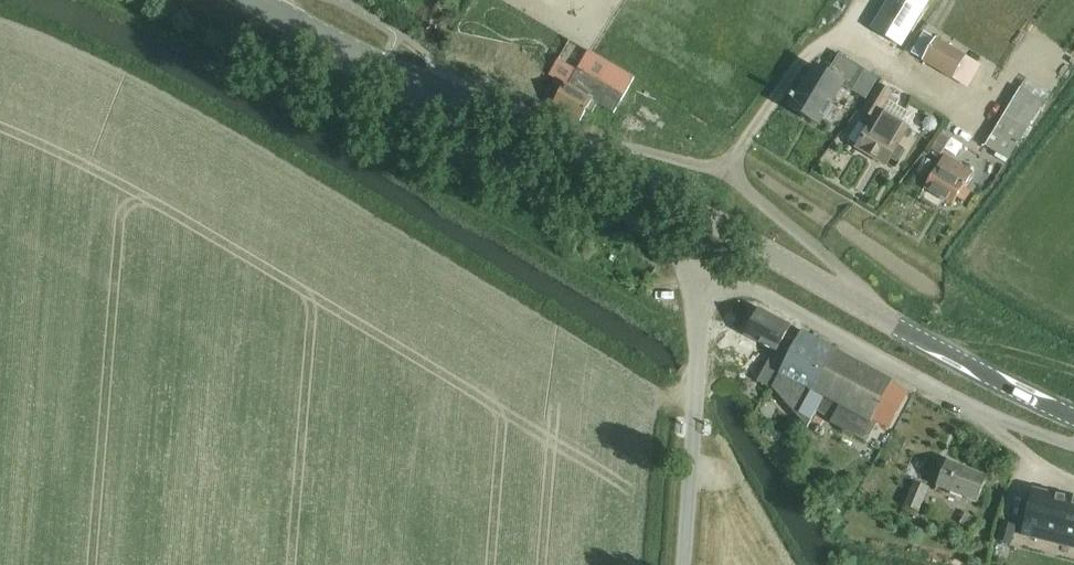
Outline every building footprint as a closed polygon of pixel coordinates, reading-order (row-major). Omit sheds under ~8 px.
[(928,3),(924,0),(889,0),(870,30),(900,48),(928,3)] [(922,61),(952,79),(966,58),(936,39),(922,61)] [(813,65),(788,107),(817,124),(820,118),(828,122),(835,110),(828,105),(836,92),(835,91),(840,84),(850,89),(861,71),(838,57),(828,74),(813,65)] [(565,85),(553,106),(580,122),(593,102),(614,115),(624,98),(635,80),(612,66),(601,84),(577,70),(567,86),(565,85)] [(897,146),(908,129),(880,111),(891,93),(879,85),(862,112),(874,119),(856,148),(885,166),(890,159),(896,162),(903,150),(897,146)] [(1007,161),(1042,104),(1019,90),(984,147),(1007,161)] [(925,120),(922,125),(924,130),(928,133),(934,130),(936,127),(935,121),(930,119),(925,120)] [(939,156),(949,140),(939,134),(929,150),(939,156)] [(963,203),(970,192),(963,187),(971,172),(943,155),(923,188),(952,205),(956,199),(963,203)] [(784,358),(787,359),(798,336),(787,331),(789,327),(757,310),(743,336),(773,352),(784,358)] [(806,429),(816,411),(823,397),(812,391),(833,352),(819,344),(818,343),(817,342),(816,341),(800,332),(798,336),(787,359),(772,387),(806,429)] [(823,397),(816,411),(831,420),(829,423),(847,433),(879,375),(834,350),(833,352),(812,391),(823,397)] [(773,352),(758,382),(768,388),(784,358),(773,352)] [(879,375),(847,433),(865,443),(876,424),(887,430),(908,394),(891,384),(892,382),(879,375)] [(892,436),(887,448),(901,454),(906,443),(892,436)] [(976,503),(986,478),(945,461),(935,487),(976,503)] [(919,512),(929,488),(914,482),(904,506),(919,512)] [(1022,536),(1044,541),(1046,531),(1073,538),(1073,501),(1033,491),(1022,536)] [(975,517),(965,512),(960,523),(969,528),(975,517)] [(998,541),(1011,544),(1016,527),(1003,524),(998,541)]
